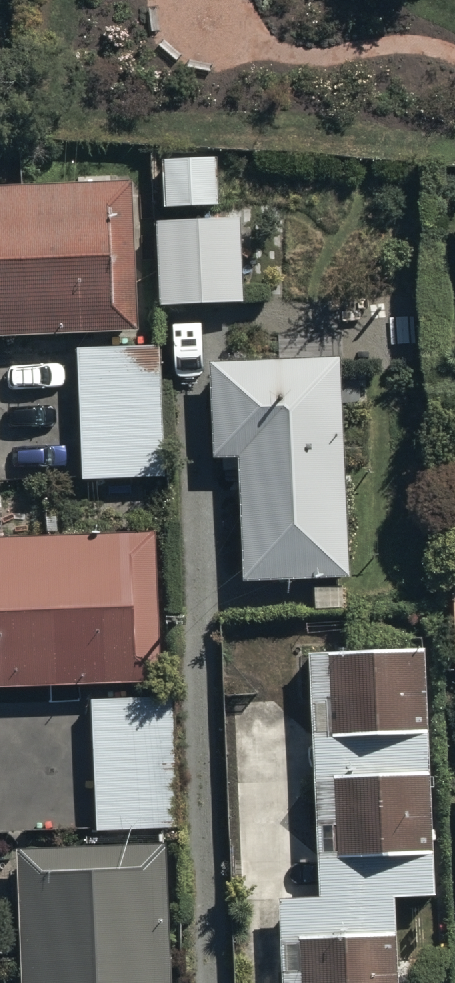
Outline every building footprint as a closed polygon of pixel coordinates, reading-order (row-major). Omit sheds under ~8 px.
[(166,203),(216,201),(215,159),(165,160),(166,203)] [(0,182),(0,335),(143,324),(133,172),(0,182)] [(162,302),(246,301),(246,217),(161,218),(162,302)] [(72,345),(82,481),(163,475),(153,340),(72,345)] [(338,353),(214,358),(217,455),(240,454),(245,576),(347,573),(338,353)] [(160,666),(154,528),(0,534),(0,673),(160,666)] [(311,644),(325,982),(437,982),(423,640),(311,644)] [(180,698),(97,701),(100,822),(183,819),(180,698)] [(16,844),(19,982),(173,982),(170,840),(16,844)]
